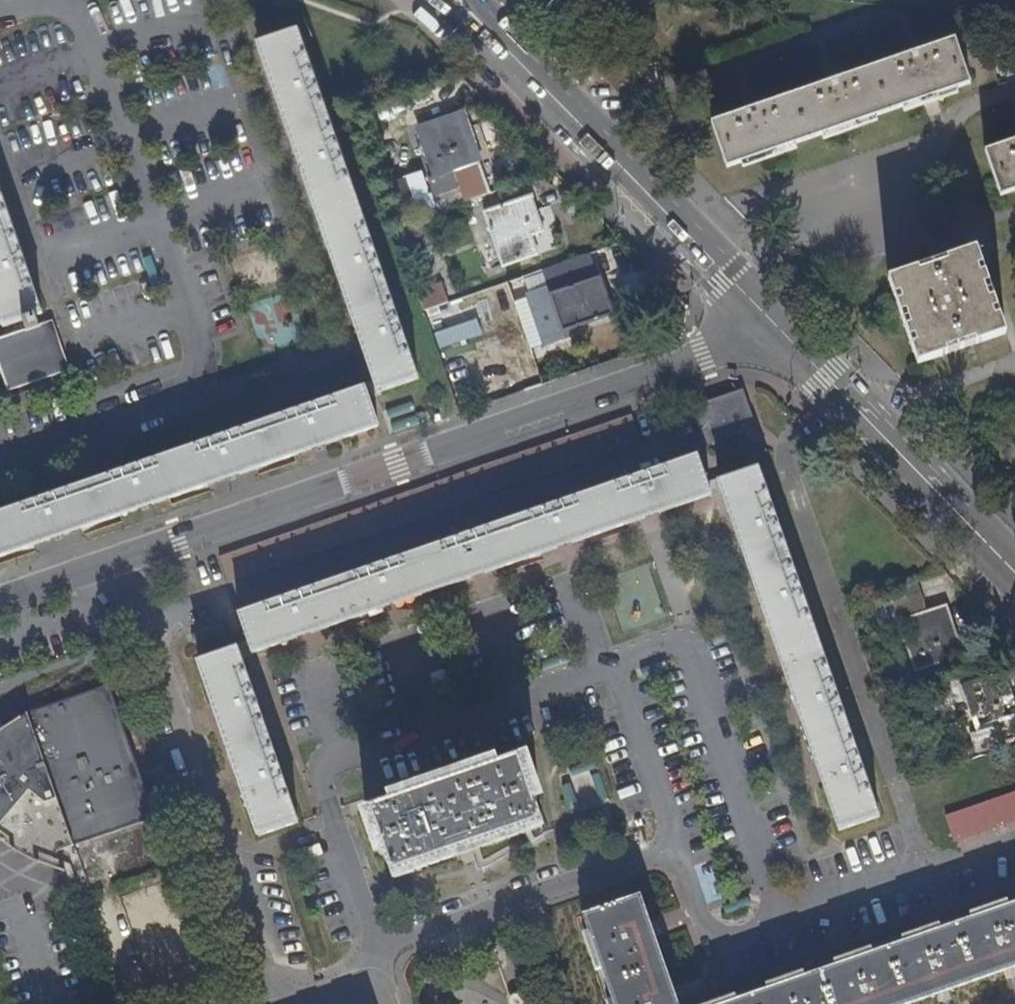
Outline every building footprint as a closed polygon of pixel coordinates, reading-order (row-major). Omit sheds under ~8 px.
[(430,373),(308,21),(265,36),(276,67),(280,66),(300,122),(321,183),(317,184),(335,237),(340,235),(351,266),(381,353),(379,354),(390,387),(430,373)] [(729,110),(743,158),(985,73),(969,27),(729,110)] [(452,109),(406,126),(423,174),(416,177),(422,196),(451,186),(444,168),(469,159),(452,109)] [(995,144),(1011,188),(1014,186),(1014,137),(995,144)] [(523,193),(475,210),(492,265),(529,253),(522,232),(535,228),(523,193)] [(0,225),(0,327),(12,323),(15,332),(0,338),(0,392),(0,393),(61,371),(44,321),(30,326),(26,316),(32,314),(0,225)] [(915,257),(944,345),(1014,322),(1014,253),(1006,225),(915,257)] [(539,284),(519,292),(536,341),(555,334),(554,330),(604,312),(590,273),(542,291),(539,284)] [(415,293),(423,312),(447,302),(439,283),(415,293)] [(438,352),(483,336),(477,319),(432,335),(438,352)] [(23,547),(22,544),(70,527),(71,531),(110,517),(109,514),(157,497),(158,501),(197,487),(196,484),(244,467),(246,471),(284,457),(283,454),(331,437),(333,441),(368,429),(353,388),(0,509),(0,555),(23,547)] [(744,429),(732,393),(685,410),(696,445),(744,429)] [(238,643),(242,655),(450,584),(600,533),(700,499),(696,487),(686,457),(540,507),(384,559),(227,613),(238,643)] [(870,821),(752,468),(710,483),(713,494),(721,516),(726,514),(766,633),(761,634),(779,687),(785,685),(824,802),(818,804),(829,835),(870,821)] [(710,483),(696,487),(700,499),(713,494),(710,483)] [(915,591),(910,578),(882,587),(887,601),(915,591)] [(939,602),(894,617),(909,663),(904,664),(908,673),(932,665),(930,657),(955,649),(939,602)] [(238,643),(227,648),(231,659),(242,655),(238,643)] [(231,659),(227,648),(185,662),(188,671),(195,691),(201,689),(201,690),(241,807),(236,808),(246,837),(287,824),(231,659)] [(996,663),(951,679),(968,726),(960,729),(966,746),(994,736),(989,721),(1014,712),(996,663)] [(156,822),(112,689),(25,719),(0,734),(0,836),(26,858),(67,867),(156,822)] [(366,811),(388,878),(541,825),(518,759),(496,766),(494,761),(386,798),(388,804),(366,811)] [(934,812),(942,836),(1014,811),(1014,784),(934,812)] [(632,898),(574,918),(604,1003),(669,1003),(632,898)] [(1014,968),(1014,906),(924,938),(783,988),(737,1003),(912,1003),(1014,968)]
